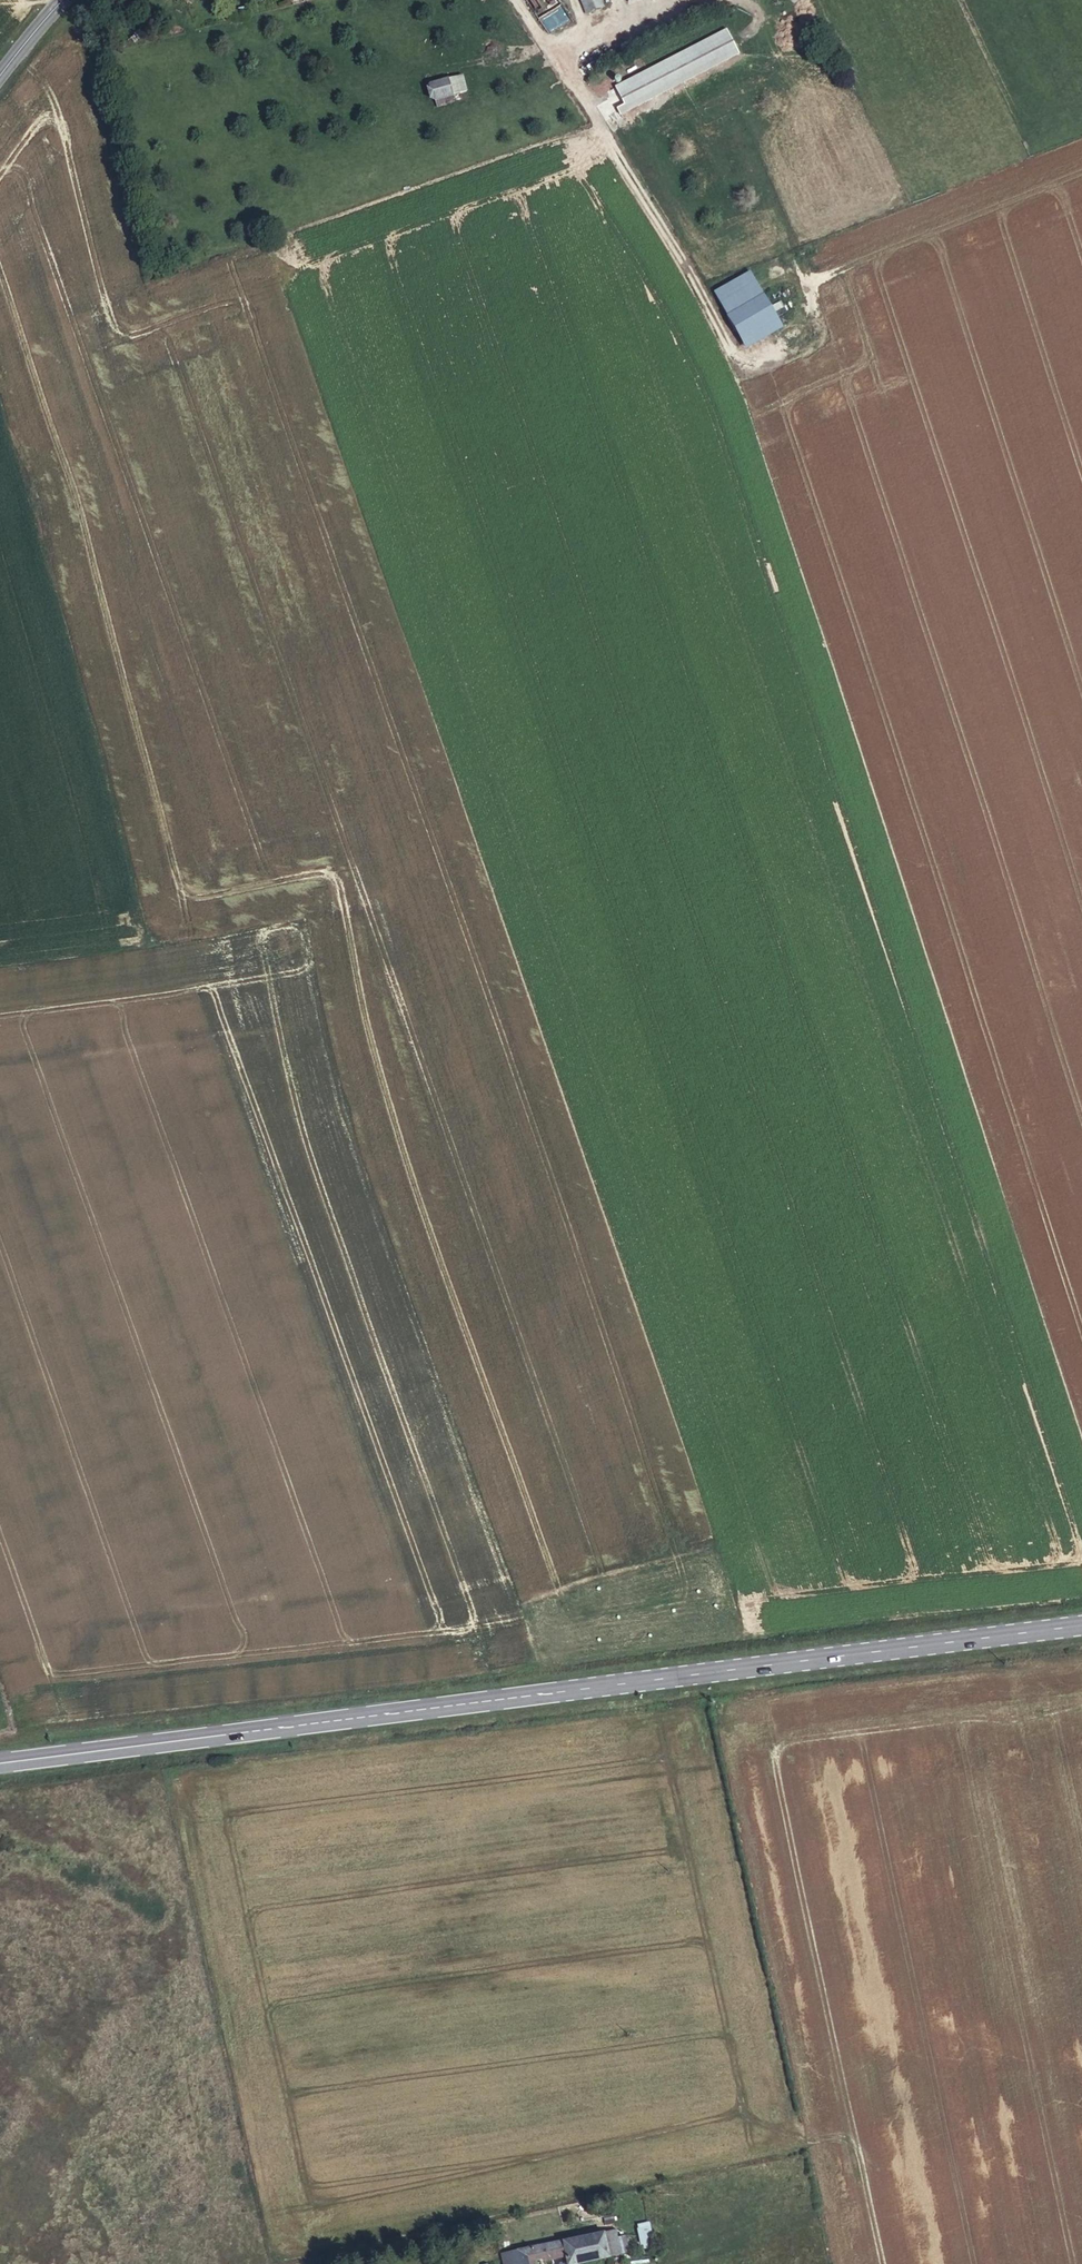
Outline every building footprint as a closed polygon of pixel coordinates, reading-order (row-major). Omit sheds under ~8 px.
[(584,15),(603,8),(601,0),(579,0),(584,15)] [(618,109),(620,113),(740,56),(727,30),(613,84),(623,106),(618,109)] [(454,80),(449,64),(435,68),(440,84),(448,82),(454,80)] [(440,84),(435,68),(419,73),(424,89),(426,95),(442,90),(440,84)] [(448,82),(440,84),(442,90),(450,88),(448,82)] [(775,321),(763,298),(728,318),(741,340),(775,321)] [(538,2250),(541,2263),(558,2263),(581,2259),(582,2263),(606,2263),(628,2260),(621,2232),(567,2243),(538,2250)] [(538,2250),(521,2253),(523,2263),(541,2263),(538,2250)]
